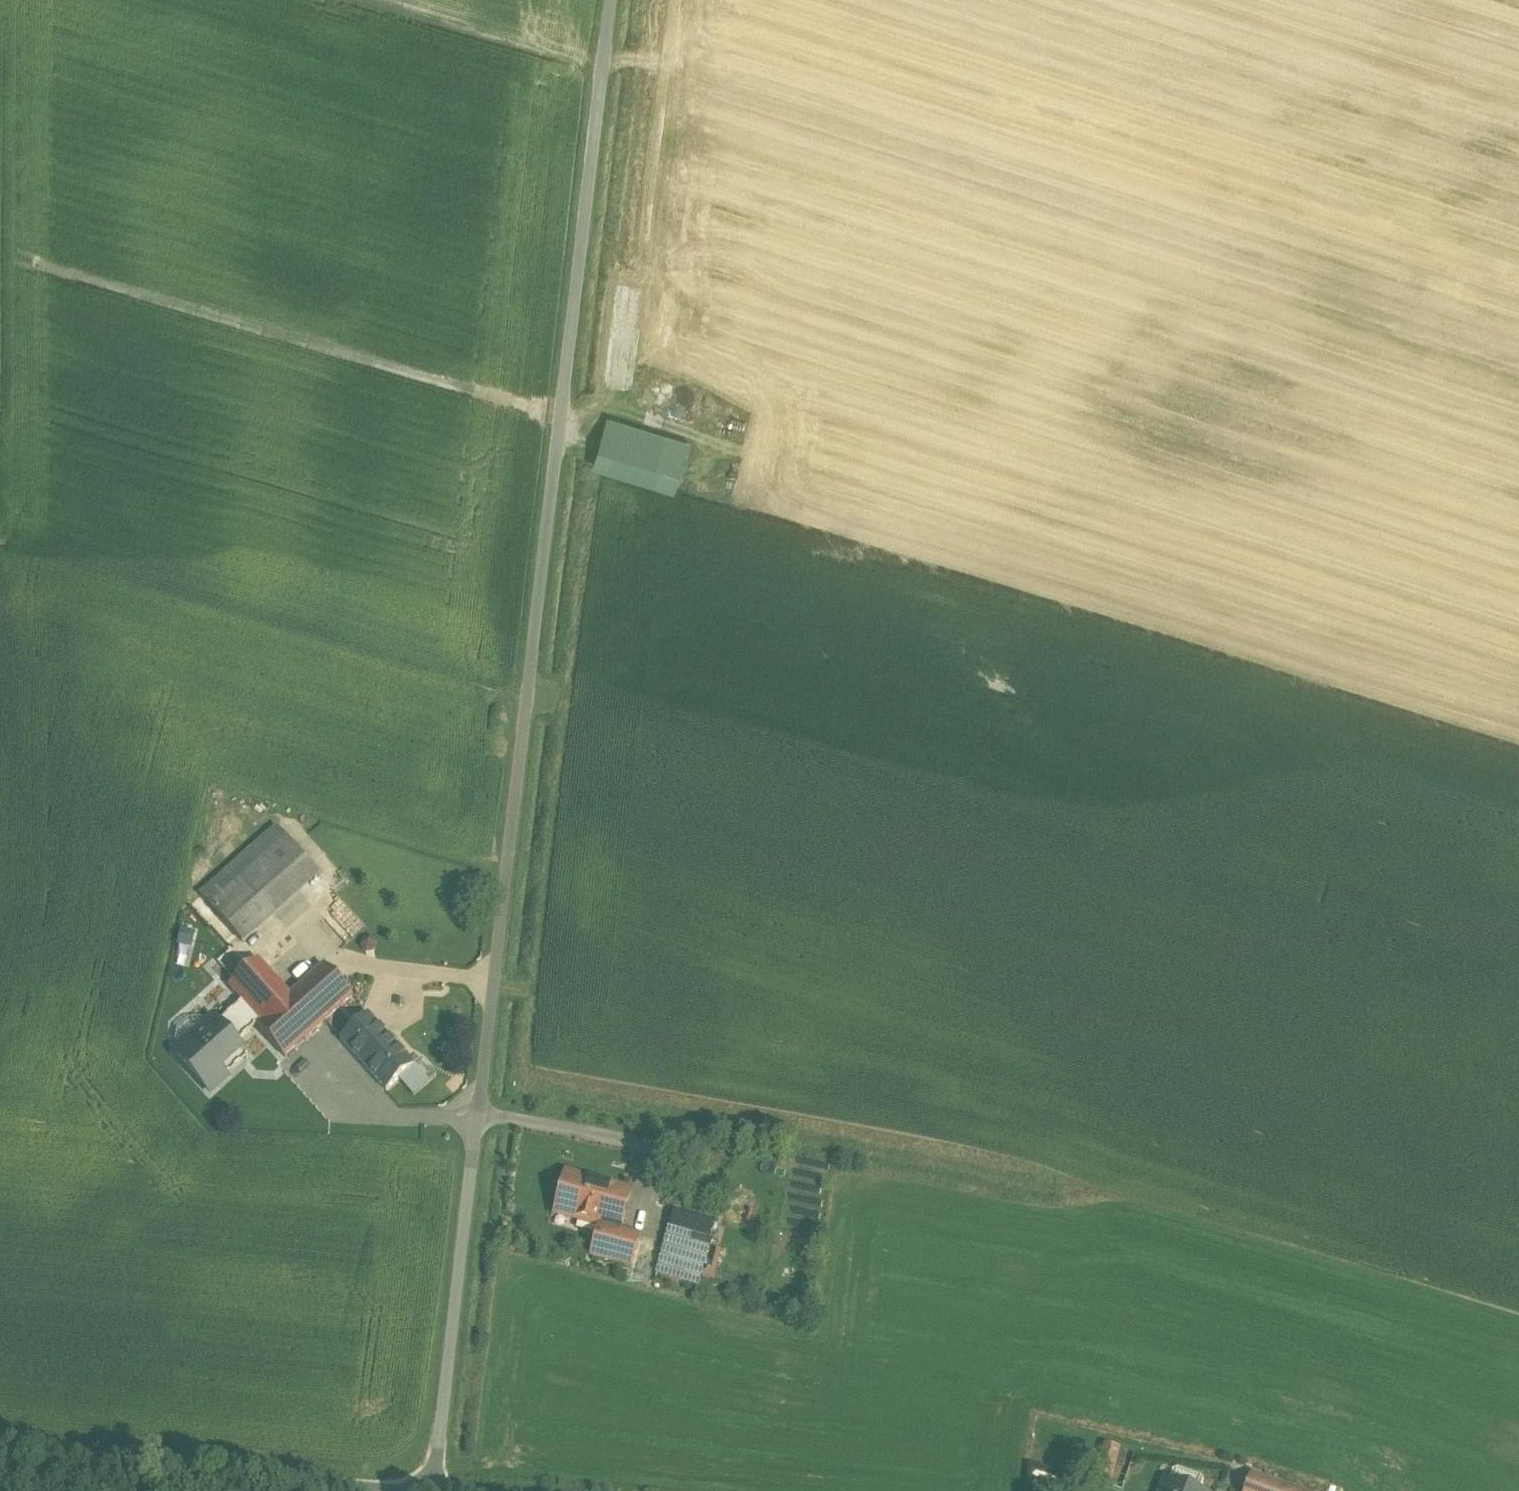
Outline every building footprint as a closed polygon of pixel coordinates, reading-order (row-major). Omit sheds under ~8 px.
[(692,444),(613,418),(591,468),(680,500),(692,444)] [(278,830),(201,898),(242,943),(318,875),(278,830)] [(353,998),(324,966),(290,996),(258,961),(229,987),(243,1003),(261,1023),(257,1026),(285,1059),(353,998)] [(243,1003),(218,1026),(235,1045),(257,1026),(261,1023),(243,1003)] [(181,1043),(204,1023),(197,1015),(174,1034),(181,1043)] [(368,1015),(340,1041),(386,1092),(415,1067),(368,1015)] [(218,1026),(213,1020),(176,1053),(210,1092),(226,1078),(219,1070),(241,1051),(235,1045),(218,1026)] [(552,1217),(598,1230),(590,1261),(634,1272),(643,1235),(623,1231),(634,1191),(565,1172),(552,1217)] [(710,1247),(715,1224),(672,1213),(655,1277),(699,1290),(716,1281),(725,1251),(710,1247)] [(1041,1490),(1064,1490),(1067,1476),(1034,1469),(1030,1489),(1041,1490)] [(1245,1490),(1308,1490),(1253,1471),(1245,1490)] [(1160,1490),(1193,1490),(1164,1480),(1160,1490)]
